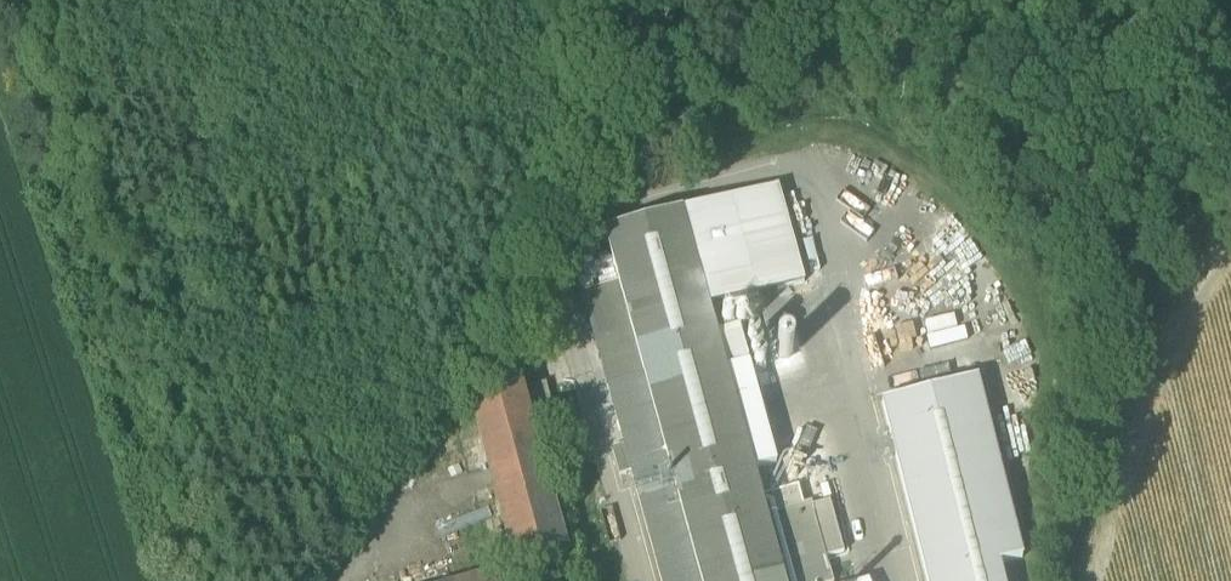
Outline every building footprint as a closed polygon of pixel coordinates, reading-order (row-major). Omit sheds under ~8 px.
[(778,189),(682,215),(708,310),(804,284),(778,189)] [(708,310),(682,215),(605,236),(619,285),(631,329),(644,377),(701,580),(784,580),(767,516),(761,497),(756,476),(754,472),(725,371),(721,355),(716,337),(711,318),(709,312),(708,310)] [(583,295),(595,339),(631,329),(619,285),(583,295)] [(716,309),(709,312),(711,318),(718,316),(716,309)] [(711,318),(716,337),(723,335),(718,316),(711,318)] [(738,320),(735,325),(738,330),(744,330),(747,325),(744,320),(738,320)] [(724,321),(721,326),(724,331),(730,331),(733,326),(730,321),(724,321)] [(644,377),(631,329),(595,339),(608,387),(644,377)] [(738,331),(723,335),(716,337),(721,355),(743,348),(738,331)] [(745,341),(755,375),(766,372),(756,338),(745,341)] [(776,350),(776,355),(778,359),(782,361),(786,361),(790,359),(793,355),(793,351),(791,347),(787,344),(782,344),(778,346),(776,350)] [(748,364),(743,348),(721,355),(725,371),(748,364)] [(770,358),(770,360),(771,362),(772,363),(775,363),(776,362),(778,360),(778,358),(777,356),(775,355),(773,355),(771,356),(770,358)] [(776,466),(748,364),(725,371),(754,472),(776,466)] [(662,580),(701,580),(644,377),(608,387),(625,446),(632,473),(662,580)] [(926,580),(1002,580),(998,565),(1022,559),(976,379),(882,403),(926,580)] [(470,404),(515,564),(563,550),(519,390),(470,404)] [(620,476),(632,473),(625,446),(614,450),(620,476)] [(756,476),(761,497),(772,495),(766,474),(756,476)] [(804,485),(806,495),(814,493),(811,483),(804,485)] [(804,506),(798,487),(772,495),(761,497),(767,516),(804,506)] [(820,489),(823,500),(830,498),(827,488),(820,489)] [(830,500),(812,506),(827,560),(845,554),(830,500)] [(767,516),(784,580),(833,580),(827,560),(812,506),(811,504),(804,506),(767,516)] [(492,574),(494,580),(509,580),(506,570),(492,574)]
